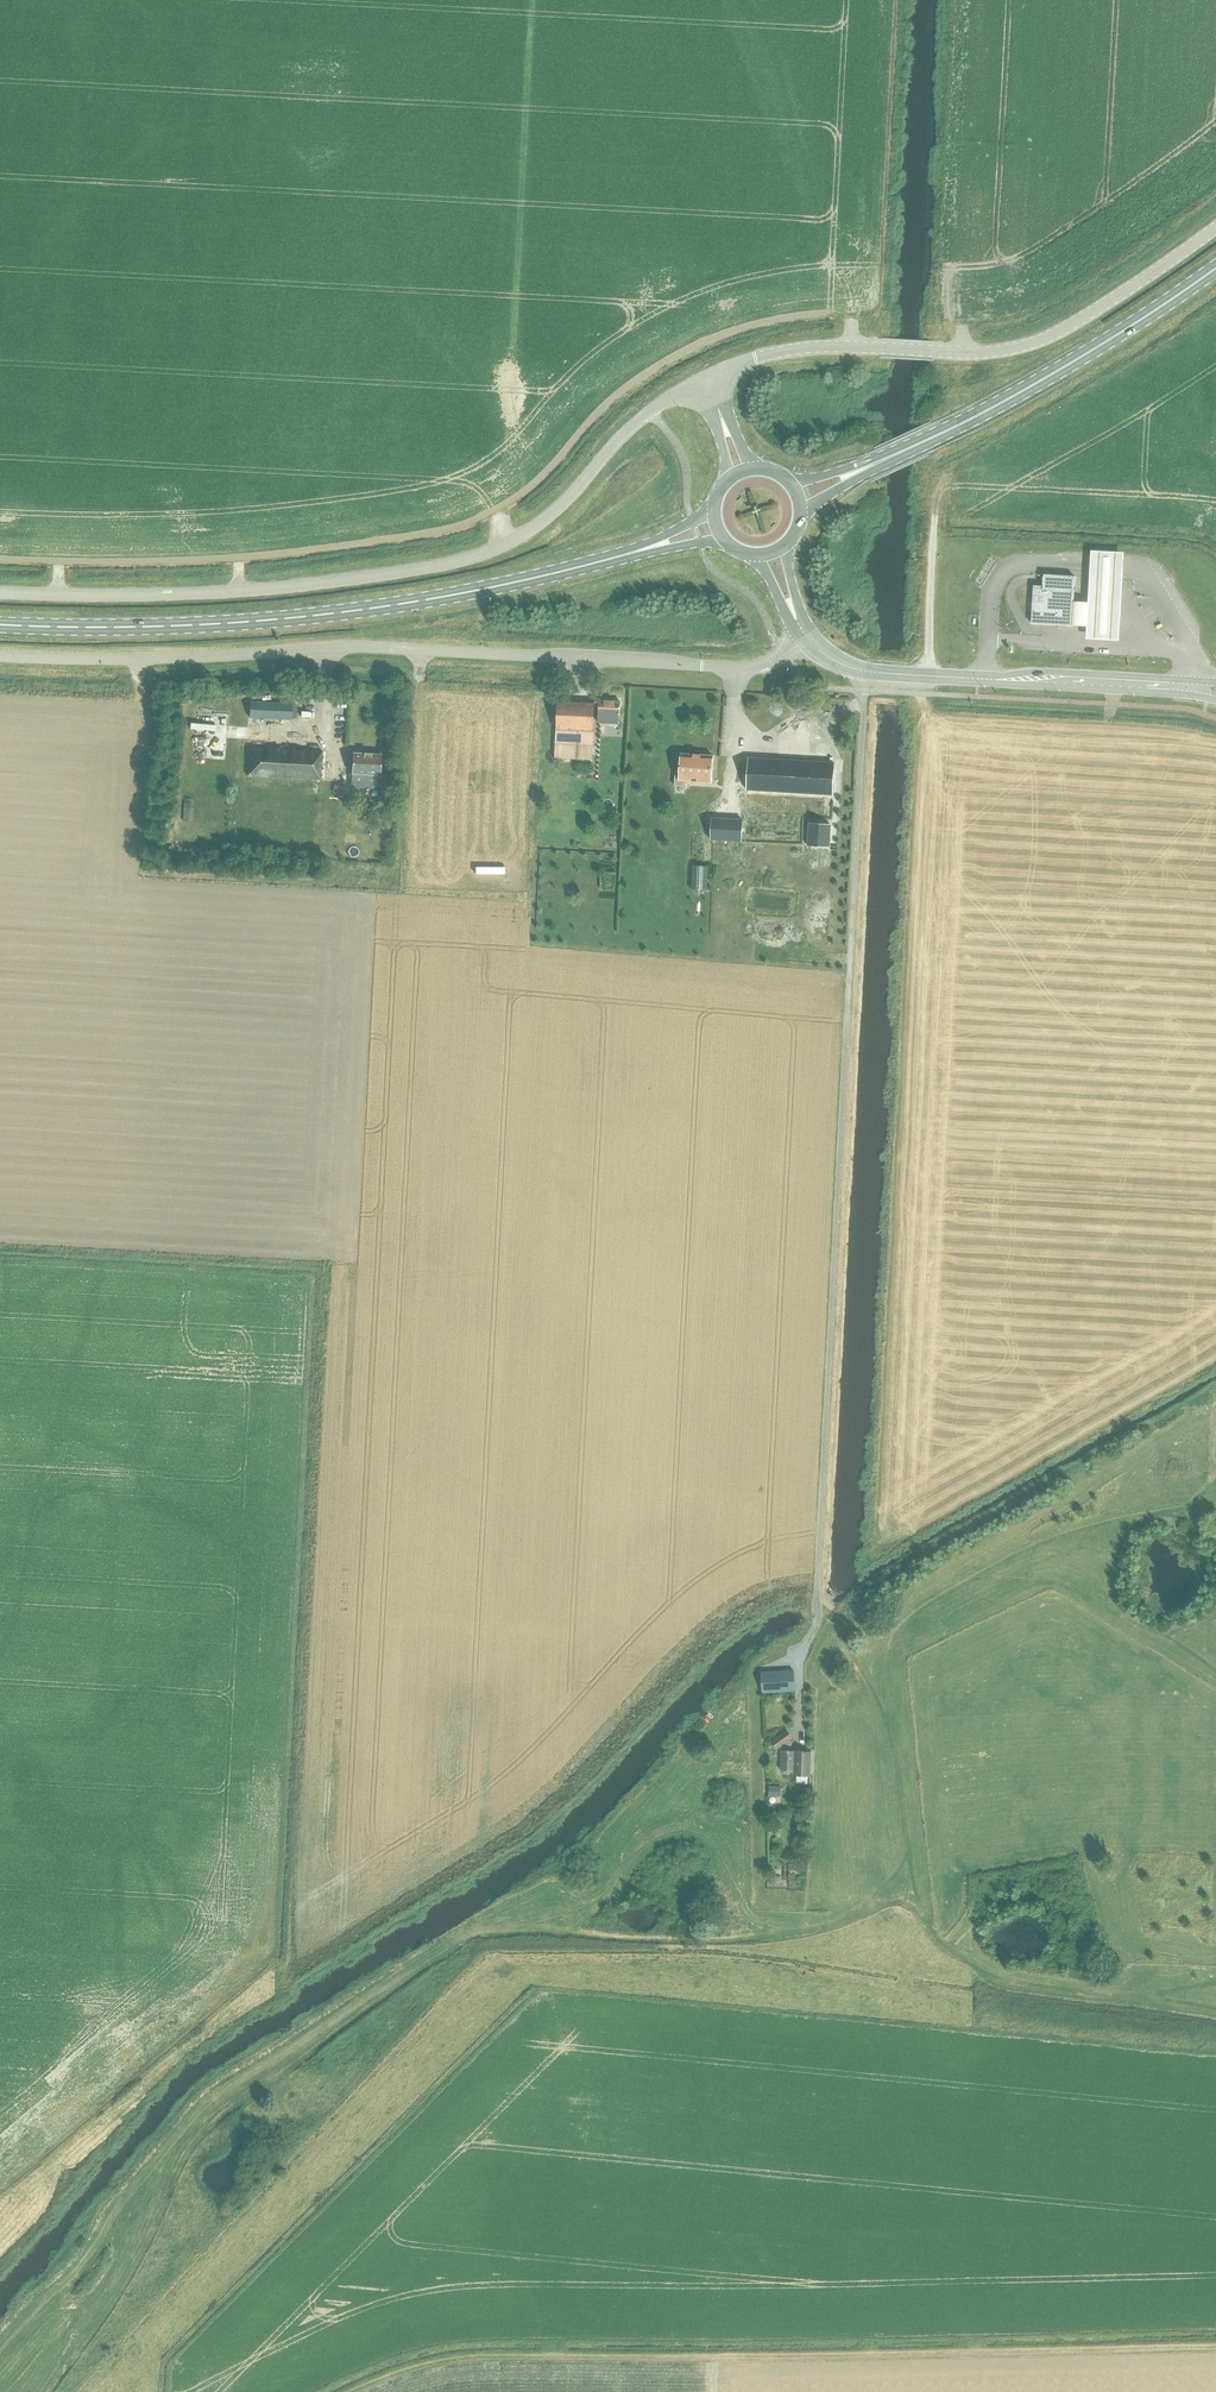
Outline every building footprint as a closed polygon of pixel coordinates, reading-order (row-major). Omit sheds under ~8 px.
[(1123,553),(1091,551),(1088,603),(1073,602),(1072,625),(1087,627),(1086,638),(1118,640),(1123,553)] [(1044,574),(1043,586),(1034,585),(1032,623),(1072,625),(1073,602),(1075,576),(1044,574)] [(600,700),(598,723),(619,724),(621,701),(600,700)] [(291,720),(292,704),(250,701),(249,717),(291,720)] [(847,701),(825,714),(830,723),(852,710),(847,701)] [(557,729),(555,758),(582,759),(583,745),(593,745),(594,732),(595,704),(592,703),(559,702),(558,702),(557,729)] [(760,704),(758,711),(771,713),(772,706),(760,704)] [(259,726),(259,741),(292,742),(293,727),(259,726)] [(247,776),(321,780),(323,750),(250,747),(247,776)] [(352,752),(351,785),(380,787),(381,754),(352,752)] [(676,770),(675,786),(686,786),(686,781),(712,783),(714,755),(681,753),(679,770),(676,770)] [(833,795),(834,766),(834,763),(749,758),(747,790),(833,795)] [(712,818),(711,840),(742,841),(743,820),(712,818)] [(830,824),(808,823),(807,845),(829,846),(830,824)] [(693,866),(692,889),(698,889),(698,890),(701,890),(701,889),(707,889),(708,866),(693,866)] [(775,1671),(761,1672),(763,1693),(795,1691),(794,1670),(787,1670),(783,1671),(779,1671),(775,1671)] [(772,1741),(777,1749),(793,1738),(787,1730),(772,1741)] [(811,1751),(801,1751),(782,1750),(782,1770),(800,1771),(800,1776),(810,1776),(811,1751)] [(769,1785),(768,1796),(781,1796),(781,1786),(769,1785)]
